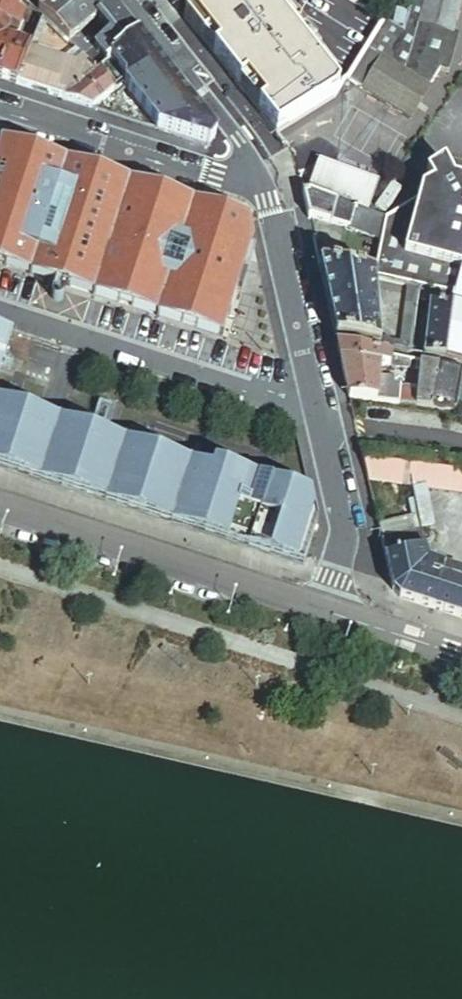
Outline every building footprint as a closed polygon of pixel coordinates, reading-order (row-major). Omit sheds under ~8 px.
[(20,0),(0,0),(0,80),(14,85),(28,50),(5,40),(9,30),(15,17),(19,9),(22,2),(20,0)] [(57,0),(32,0),(26,5),(37,17),(57,0)] [(104,0),(58,0),(57,0),(37,17),(41,21),(68,48),(96,25),(112,11),(104,0)] [(176,11),(190,0),(168,0),(176,11)] [(176,11),(276,134),(336,99),(346,82),(367,41),(333,0),(190,0),(176,11)] [(346,82),(409,120),(447,73),(418,65),(428,29),(423,28),(430,0),(414,0),(413,4),(407,27),(405,35),(401,42),(378,29),(346,82)] [(413,4),(414,0),(389,0),(385,16),(378,15),(377,18),(383,21),(392,27),(393,23),(400,0),(413,4)] [(407,27),(413,4),(400,0),(393,23),(407,27)] [(423,28),(428,29),(453,36),(461,2),(461,0),(430,0),(423,28)] [(31,13),(19,9),(15,17),(23,20),(28,22),(31,13)] [(137,43),(112,11),(96,25),(108,41),(92,54),(96,59),(104,68),(109,64),(137,43)] [(23,20),(15,17),(9,30),(18,33),(23,20)] [(63,100),(96,75),(87,66),(68,48),(41,21),(28,50),(14,85),(63,100)] [(401,42),(405,35),(392,27),(383,21),(378,29),(401,42)] [(405,35),(407,27),(393,23),(392,27),(405,35)] [(92,54),(108,41),(96,25),(68,48),(87,66),(96,59),(92,54)] [(453,36),(428,29),(418,65),(447,73),(457,37),(453,36)] [(213,138),(137,43),(109,64),(123,82),(123,87),(122,89),(156,130),(208,147),(213,138)] [(96,75),(100,72),(104,68),(96,59),(87,66),(96,75)] [(123,82),(109,64),(104,68),(100,72),(116,92),(123,87),(123,82)] [(116,92),(100,72),(96,75),(63,100),(93,110),(116,92)] [(1,144),(0,146),(0,267),(29,276),(65,164),(1,144)] [(355,210),(366,214),(377,183),(320,163),(309,193),(355,210)] [(374,280),(409,287),(421,290),(457,297),(461,278),(461,194),(454,180),(445,163),(427,173),(433,184),(422,190),(419,199),(385,221),(382,240),(374,280)] [(128,185),(65,164),(29,276),(92,297),(128,185)] [(192,205),(128,185),(92,297),(157,317),(192,205)] [(349,230),(355,210),(309,193),(303,196),(308,218),(349,230)] [(247,223),(192,205),(157,317),(221,338),(252,243),(247,223)] [(366,214),(355,210),(349,230),(382,240),(385,221),(366,214)] [(347,275),(350,260),(330,256),(327,270),(347,275)] [(378,338),(374,280),(347,275),(327,270),(320,269),(336,340),(378,348),(378,338)] [(420,300),(421,290),(409,287),(407,298),(409,299),(400,344),(388,342),(388,340),(378,338),(378,348),(410,355),(420,300)] [(454,310),(455,304),(457,297),(421,290),(420,300),(445,304),(444,308),(454,310)] [(455,304),(454,310),(445,361),(461,366),(461,306),(455,304)] [(423,357),(445,361),(454,310),(444,308),(432,306),(423,357)] [(11,335),(0,332),(0,369),(11,335)] [(389,366),(390,358),(338,347),(350,400),(377,403),(378,374),(378,364),(389,366)] [(399,367),(401,360),(390,358),(389,366),(399,367)] [(410,362),(401,360),(399,367),(409,369),(410,362)] [(434,409),(440,368),(423,364),(422,368),(419,387),(419,392),(416,407),(434,409)] [(458,393),(461,373),(440,368),(434,409),(446,410),(449,410),(455,411),(458,393)] [(377,403),(416,407),(419,392),(407,391),(408,386),(395,384),(395,376),(378,374),(377,403)] [(214,464),(212,471),(0,402),(0,470),(303,568),(316,528),(318,524),(315,514),(311,496),(214,464)] [(446,461),(447,456),(440,456),(362,448),(370,482),(461,494),(461,463),(446,461)] [(413,522),(381,530),(383,542),(423,533),(416,502),(409,504),(413,522)] [(427,551),(423,533),(383,542),(388,560),(427,551)] [(461,620),(461,585),(459,584),(441,578),(427,574),(430,563),(427,551),(388,560),(396,594),(402,601),(461,620)] [(444,568),(430,563),(427,574),(441,578),(444,568)] [(441,578),(459,584),(461,577),(461,574),(444,568),(441,578)]
